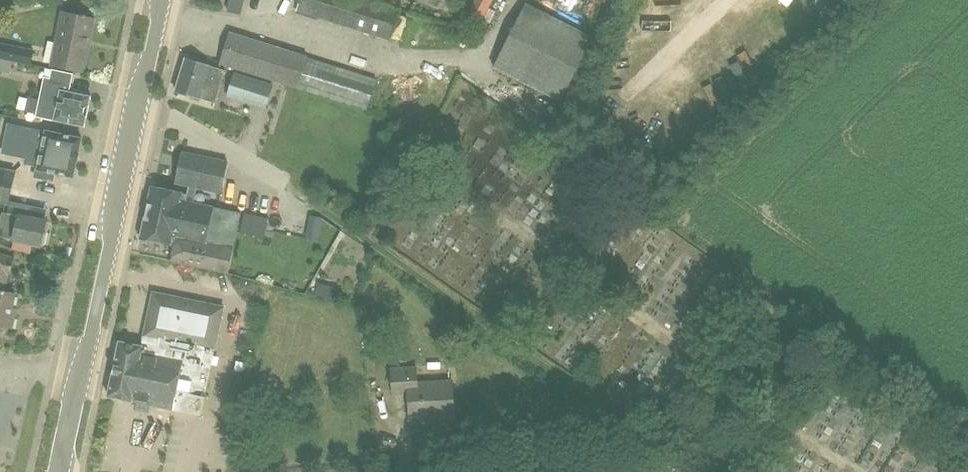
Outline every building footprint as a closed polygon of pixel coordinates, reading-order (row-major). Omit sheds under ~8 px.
[(244,0),(230,0),(227,12),(241,15),(244,0)] [(399,9),(371,0),(301,0),(298,11),(390,39),(399,9)] [(467,14),(481,22),(492,0),(474,0),(467,14)] [(561,102),(594,36),(528,3),(495,68),(561,102)] [(96,19),(63,12),(52,65),(84,72),(96,19)] [(367,111),(379,77),(233,33),(229,35),(221,64),(299,87),(299,89),(367,111)] [(13,61),(16,46),(3,44),(3,43),(0,42),(0,58),(13,61)] [(176,91),(215,103),(225,70),(210,66),(210,64),(186,57),(176,91)] [(71,91),(74,73),(53,69),(51,78),(45,77),(37,116),(86,127),(92,95),(71,91)] [(228,97),(267,110),(274,85),(235,74),(228,97)] [(76,176),(83,136),(12,123),(9,141),(28,145),(25,162),(39,165),(37,176),(55,179),(56,172),(76,176)] [(228,272),(236,232),(241,211),(194,201),(197,187),(221,192),(228,161),(183,151),(176,182),(189,185),(187,193),(152,185),(141,237),(175,244),(172,260),(228,272)] [(0,168),(0,203),(9,204),(15,171),(0,168)] [(240,233),(264,238),(267,217),(244,212),(240,233)] [(43,245),(48,219),(21,214),(15,239),(33,243),(43,245)] [(320,226),(322,217),(310,215),(308,224),(320,226)] [(15,239),(13,246),(31,251),(33,243),(15,239)] [(8,329),(17,292),(6,290),(9,275),(11,275),(15,255),(0,251),(0,327),(8,329)] [(336,287),(319,283),(316,295),(332,300),(336,287)] [(173,411),(178,387),(207,393),(225,309),(155,293),(143,347),(121,342),(109,397),(173,411)] [(453,419),(452,383),(417,384),(417,368),(392,369),(393,395),(409,395),(409,420),(453,419)]
